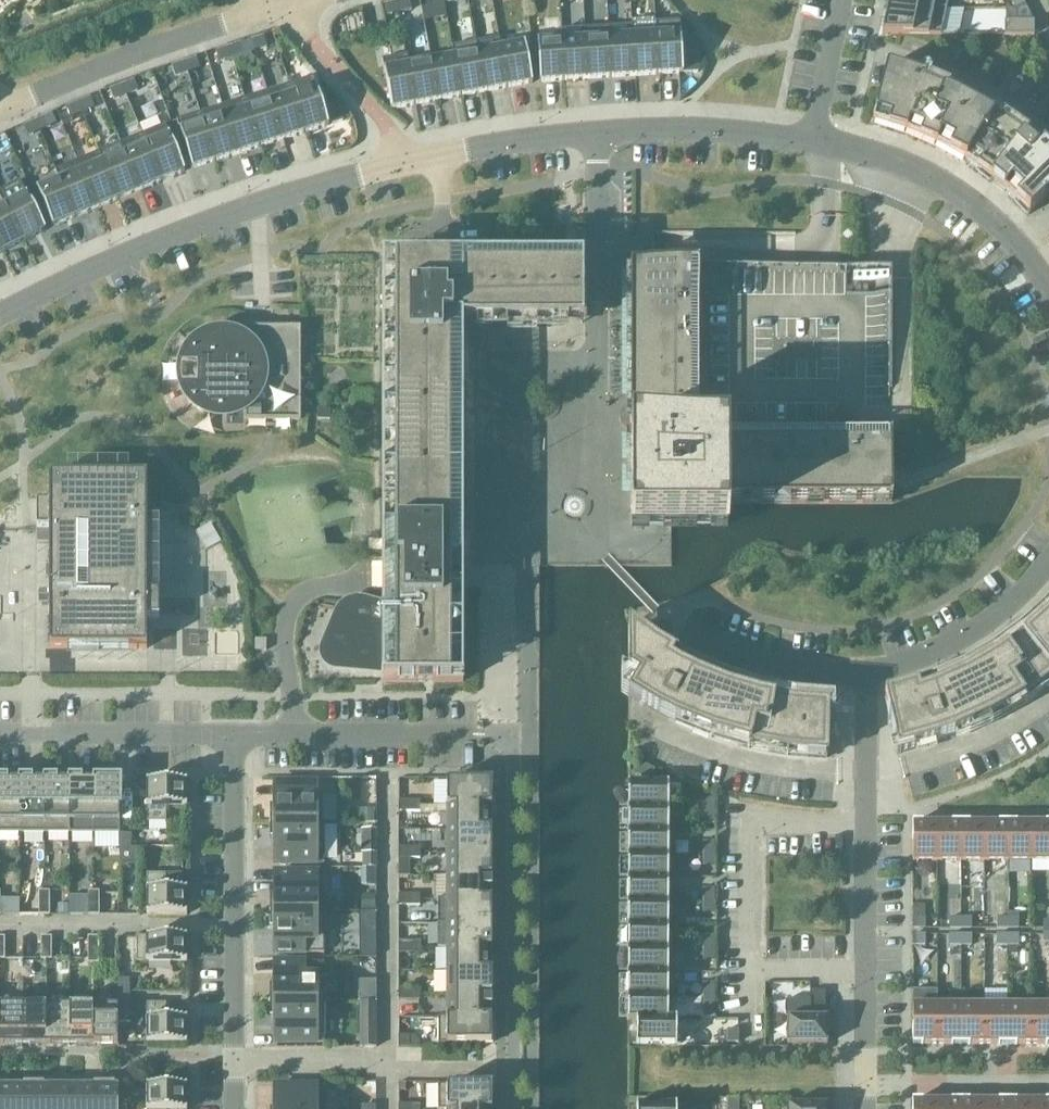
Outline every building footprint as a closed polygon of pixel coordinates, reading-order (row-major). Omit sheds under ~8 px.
[(397,2),(399,13),(412,10),(410,0),(408,0),(397,2)] [(887,9),(946,9),(948,0),(889,0),(887,9)] [(1015,9),(1025,5),(1023,0),(1010,0),(1015,9)] [(399,13),(397,2),(384,5),(387,15),(399,13)] [(946,9),(887,9),(882,35),(941,35),(946,9)] [(1004,20),(1004,35),(1034,35),(1034,20),(1004,20)] [(609,27),(585,29),(588,79),(612,78),(609,27)] [(610,27),(609,27),(612,78),(636,76),(633,36),(610,37),(610,27)] [(562,40),(564,81),(588,79),(585,29),(584,29),(561,30),(562,40)] [(681,33),(657,34),(659,75),(683,73),(681,33)] [(657,34),(633,36),(636,76),(659,75),(657,34)] [(264,37),(251,41),(255,51),(267,47),(264,37)] [(486,92),(509,88),(502,48),(500,38),(476,42),(478,52),(486,92)] [(562,40),(538,42),(540,82),(564,81),(562,40)] [(453,46),(455,57),(462,96),(486,92),(478,52),(476,42),(453,46)] [(241,44),(229,48),(232,58),(244,54),(241,44)] [(525,44),(502,48),(509,88),(532,83),(525,44)] [(232,58),(229,48),(216,52),(220,62),(232,58)] [(415,105),(406,55),(382,60),(392,110),(415,105)] [(408,55),(406,55),(415,105),(439,101),(431,61),(409,65),(408,55)] [(455,57),(431,61),(439,101),(462,96),(455,57)] [(196,58),(184,62),(188,72),(200,68),(196,58)] [(687,60),(688,73),(698,72),(698,59),(687,60)] [(188,72),(184,62),(172,67),(175,77),(188,72)] [(881,90),(878,104),(873,123),(906,133),(936,146),(965,162),(992,181),(1004,191),(1029,215),(1044,201),(1044,202),(1048,197),(1048,153),(1043,147),(1028,134),(996,112),(962,93),(926,78),(887,66),(881,90)] [(313,77),(291,84),(306,133),(329,125),(313,77)] [(134,80),(122,85),(126,95),(138,90),(134,80)] [(291,84),(268,92),(283,140),(306,133),(291,84)] [(126,95),(122,85),(110,90),(114,100),(126,95)] [(268,92),(245,99),(261,147),(283,140),(268,92)] [(91,98),(79,103),(83,112),(95,108),(91,98)] [(245,99),(222,106),(238,154),(261,147),(245,99)] [(83,112),(79,103),(67,108),(71,117),(83,112)] [(222,106),(200,113),(215,162),(238,154),(222,106)] [(339,108),(329,112),(333,124),(343,121),(339,108)] [(215,162),(200,113),(177,121),(192,169),(215,162)] [(47,116),(36,121),(40,131),(52,126),(47,116)] [(40,131),(36,121),(24,127),(28,136),(40,131)] [(165,125),(143,134),(163,181),(185,172),(165,125)] [(143,134),(121,143),(141,190),(163,181),(143,134)] [(99,152),(119,199),(141,190),(121,143),(100,152),(99,152)] [(99,152),(77,162),(97,208),(119,199),(99,152)] [(77,162),(55,171),(59,180),(75,217),(97,208),(77,162)] [(59,180),(37,189),(53,227),(75,217),(59,180)] [(0,194),(25,241),(46,230),(21,183),(0,194)] [(0,208),(0,246),(3,252),(25,241),(0,194),(0,198),(4,206),(0,208)] [(381,607),(361,602),(357,602),(353,602),(349,604),(345,606),(342,609),(339,613),(336,621),(325,648),(323,652),(323,656),(325,660),(328,664),(331,666),(335,668),(383,671),(383,682),(463,682),(463,558),(464,558),(464,534),(463,534),(463,324),(469,324),(582,324),(582,259),(383,259),(383,534),(382,534),(382,559),(383,559),(383,607),(381,607)] [(889,269),(699,269),(653,269),(631,269),(631,499),(889,499),(889,269)] [(183,359),(182,363),(204,365),(204,386),(182,386),(183,390),(185,393),(187,397),(189,400),(191,403),(194,406),(196,408),(199,410),(203,412),(206,414),(209,415),(213,416),(217,417),(220,418),(224,418),(228,418),(232,417),(235,416),(239,415),(242,414),(246,412),(246,422),(300,422),(301,328),(245,328),(245,341),(210,341),(210,334),(206,336),(203,337),(199,339),(196,341),(193,344),(191,347),(188,350),(186,353),(184,356),(183,359)] [(318,409),(318,420),(330,420),(330,410),(318,409)] [(49,506),(37,506),(37,531),(50,531),(50,604),(49,649),(147,649),(147,620),(159,620),(159,594),(146,595),(146,521),(147,521),(147,476),(49,476),(49,506)] [(221,543),(210,524),(195,532),(206,551),(221,543)] [(1020,630),(984,658),(951,675),(941,679),(923,686),(913,689),(899,693),(885,697),(898,754),(905,752),(916,750),(926,746),(937,743),(947,739),(961,734),(968,731),(978,726),(988,721),(994,718),(1004,713),(1012,708),(1023,701),(1035,693),(1046,685),(1048,683),(1048,604),(1020,630)] [(641,633),(633,627),(630,624),(629,673),(631,674),(639,679),(629,696),(659,714),(676,723),(711,737),(743,746),(775,753),(787,755),(828,758),(829,722),(829,701),(827,699),(807,698),(797,697),(791,696),(775,693),(765,691),(753,688),(743,686),(731,682),(722,678),(710,673),(701,670),(692,665),(680,659),(669,652),(657,645),(646,637),(641,633)] [(19,834),(19,781),(0,781),(0,834),(19,834)] [(44,781),(19,781),(19,834),(44,834),(44,781)] [(69,781),(44,781),(44,834),(69,834),(69,781)] [(71,834),(94,834),(94,821),(94,781),(69,781),(69,834),(71,834)] [(94,821),(94,834),(120,834),(119,781),(94,781),(94,821)] [(187,782),(147,782),(147,823),(166,823),(166,807),(187,807),(187,782)] [(447,782),(447,807),(492,807),(492,782),(447,782)] [(316,823),(322,823),(322,797),(316,797),(316,783),(276,783),(276,808),(270,808),(270,823),(316,823)] [(628,783),(628,807),(669,807),(669,783),(628,783)] [(704,798),(704,811),(714,811),(714,798),(704,798)] [(399,812),(409,812),(410,801),(399,801),(399,812)] [(410,801),(409,812),(420,812),(420,807),(420,801),(410,801)] [(447,807),(447,830),(492,830),(492,807),(447,807)] [(628,807),(628,831),(674,831),(674,830),(669,830),(669,807),(628,807)] [(358,810),(358,822),(373,822),(373,809),(358,810)] [(714,811),(704,811),(704,824),(714,824),(714,811)] [(322,864),(322,823),(316,823),(270,823),(270,839),(276,839),(276,864),(322,864)] [(913,861),(937,861),(937,823),(913,823),(913,861)] [(937,861),(960,861),(960,823),(937,823),(937,861)] [(960,861),(984,862),(984,823),(960,823),(960,861)] [(984,862),(1007,862),(1007,823),(984,823),(984,862)] [(1007,862),(1031,862),(1031,823),(1007,823),(1007,862)] [(1048,862),(1048,823),(1031,823),(1031,862),(1048,862)] [(362,828),(362,851),(376,851),(376,828),(362,828)] [(447,830),(447,853),(492,853),(492,830),(447,830)] [(628,831),(628,854),(674,854),(674,831),(628,831)] [(120,834),(120,847),(131,847),(131,834),(120,834)] [(704,842),(704,855),(714,855),(714,842),(704,842)] [(399,859),(409,859),(409,848),(399,848),(399,859)] [(409,848),(409,859),(420,859),(420,848),(409,848)] [(447,853),(447,877),(492,877),(492,853),(447,853)] [(628,854),(628,878),(674,878),(674,854),(628,854)] [(714,855),(704,855),(704,868),(714,868),(714,855)] [(270,913),(325,913),(325,873),(276,873),(276,897),(270,897),(270,913)] [(147,874),(147,915),(187,915),(187,874),(147,874)] [(447,877),(447,900),(492,900),(492,877),(447,877)] [(628,878),(628,902),(674,902),(674,878),(628,878)] [(704,889),(704,901),(715,902),(715,889),(704,889)] [(39,892),(39,904),(50,904),(50,892),(39,892)] [(89,892),(89,904),(100,903),(100,892),(89,892)] [(420,894),(409,895),(409,906),(420,906),(420,894)] [(376,910),(376,895),(361,895),(361,910),(376,910)] [(409,906),(409,895),(399,895),(399,906),(409,906)] [(438,924),(447,924),(492,924),(492,900),(447,900),(438,900),(438,924)] [(715,902),(704,901),(704,914),(714,914),(715,902)] [(628,902),(628,925),(674,925),(674,902),(628,902)] [(100,903),(89,904),(89,915),(100,915),(100,903)] [(50,904),(39,904),(39,916),(50,916),(50,904)] [(58,904),(58,916),(69,916),(69,904),(58,904)] [(120,915),(133,915),(133,904),(120,904),(120,915)] [(376,922),(376,917),(376,911),(361,911),(361,933),(376,933),(376,922)] [(325,913),(270,913),(270,929),(276,929),(276,953),(325,953),(325,913)] [(925,918),(913,917),(913,929),(925,929),(925,918)] [(950,929),(961,929),(961,918),(950,918),(950,929)] [(961,918),(961,929),(971,929),(971,918),(961,918)] [(997,929),(1008,929),(1008,918),(997,918),(997,929)] [(1008,918),(1008,929),(1018,929),(1018,918),(1008,918)] [(447,924),(438,924),(438,948),(447,948),(492,948),(492,924),(447,924)] [(628,925),(628,949),(674,949),(674,925),(628,925)] [(913,935),(913,946),(925,946),(925,935),(913,935)] [(961,946),(961,935),(950,935),(950,946),(961,946)] [(972,935),(961,935),(961,946),(971,946),(972,935)] [(1008,946),(1008,935),(997,935),(997,946),(1008,946)] [(1018,935),(1008,935),(1008,946),(1018,946),(1018,935)] [(704,936),(704,949),(714,949),(715,936),(704,936)] [(42,937),(42,948),(52,948),(52,937),(42,937)] [(89,937),(89,952),(100,952),(100,937),(89,937)] [(187,937),(137,937),(136,937),(136,963),(187,963),(187,937)] [(399,953),(409,953),(409,942),(399,942),(399,953)] [(409,942),(409,953),(420,953),(420,942),(409,942)] [(52,948),(42,948),(42,960),(52,960),(52,948)] [(447,948),(447,971),(492,971),(492,948),(447,948)] [(628,949),(628,973),(674,973),(674,949),(628,949)] [(714,949),(704,949),(704,962),(714,962),(714,949)] [(100,952),(89,952),(89,964),(100,964),(100,952)] [(270,987),(270,1003),(325,1003),(324,962),(276,962),(276,987),(270,987)] [(447,971),(447,995),(492,995),(492,971),(447,971)] [(628,973),(628,997),(673,996),(674,973),(628,973)] [(118,979),(118,992),(129,992),(129,979),(118,979)] [(359,1003),(376,1003),(377,999),(376,980),(359,980),(359,1003)] [(704,983),(704,996),(714,996),(714,983),(704,983)] [(399,1000),(409,1000),(410,989),(399,989),(399,1000)] [(410,989),(409,1000),(420,1000),(420,989),(410,989)] [(810,1000),(787,999),(787,1044),(828,1044),(828,1018),(825,1018),(825,991),(810,991),(810,1000)] [(913,1044),(937,1044),(937,1006),(937,991),(913,991),(913,1044)] [(129,992),(118,992),(118,1005),(129,1005),(129,992)] [(447,995),(447,1017),(491,1017),(492,995),(447,995)] [(628,1020),(637,1020),(677,1020),(677,1018),(673,1018),(673,996),(628,997),(628,1020)] [(714,996),(704,996),(704,1009),(714,1009),(714,996)] [(325,1003),(270,1003),(270,1018),(276,1018),(276,1043),(325,1043),(325,1003)] [(361,1003),(361,1047),(376,1047),(376,1003),(361,1003)] [(147,1045),(187,1045),(187,1019),(166,1019),(166,1004),(147,1004),(147,1045)] [(129,1005),(118,1005),(118,1006),(119,1006),(119,1023),(134,1023),(134,1005),(129,1005)] [(24,1006),(0,1006),(0,1045),(24,1045),(24,1006)] [(47,1006),(24,1006),(24,1045),(47,1045),(47,1006)] [(71,1006),(47,1006),(47,1045),(71,1045),(71,1006)] [(94,1006),(71,1006),(71,1045),(94,1045),(94,1006)] [(119,1006),(94,1006),(94,1045),(119,1045),(119,1023),(119,1006)] [(937,1044),(960,1044),(960,1006),(937,1006),(937,1044)] [(960,1044),(984,1044),(984,1006),(960,1006),(960,1044)] [(984,1044),(1007,1044),(1007,1006),(984,1006),(984,1044)] [(1007,1044),(1031,1045),(1031,1006),(1007,1006),(1007,1044)] [(1048,1045),(1048,1006),(1031,1006),(1031,1045),(1048,1045)] [(491,1017),(447,1017),(438,1017),(438,1044),(491,1044),(491,1017)] [(677,1020),(637,1020),(637,1044),(677,1044),(677,1020)] [(738,1030),(728,1030),(728,1043),(738,1043),(738,1030)] [(399,1047),(409,1047),(410,1036),(399,1036),(399,1047)] [(377,1082),(363,1082),(363,1091),(368,1095),(376,1095),(377,1082)] [(438,1108),(491,1108),(491,1085),(438,1085),(438,1108)] [(24,1086),(1,1086),(1,1108),(24,1108),(24,1086)] [(48,1086),(24,1086),(24,1108),(48,1108),(48,1086)] [(72,1086),(48,1086),(48,1108),(72,1108),(72,1086)] [(96,1086),(72,1086),(72,1108),(96,1108),(96,1086)] [(96,1108),(119,1108),(119,1086),(96,1086),(96,1108)] [(187,1086),(147,1086),(147,1108),(187,1108),(187,1086)] [(325,1086),(275,1086),(276,1108),(325,1108),(325,1086)] [(936,1101),(913,1101),(913,1108),(936,1108),(936,1101)] [(960,1101),(936,1101),(936,1108),(960,1108),(960,1101)] [(984,1101),(960,1101),(960,1108),(984,1108),(984,1101)] [(1007,1101),(984,1101),(984,1108),(1007,1108),(1007,1101)] [(1031,1101),(1007,1101),(1007,1108),(1031,1108),(1031,1101)] [(1031,1101),(1031,1108),(1048,1108),(1048,1101),(1031,1101)]
